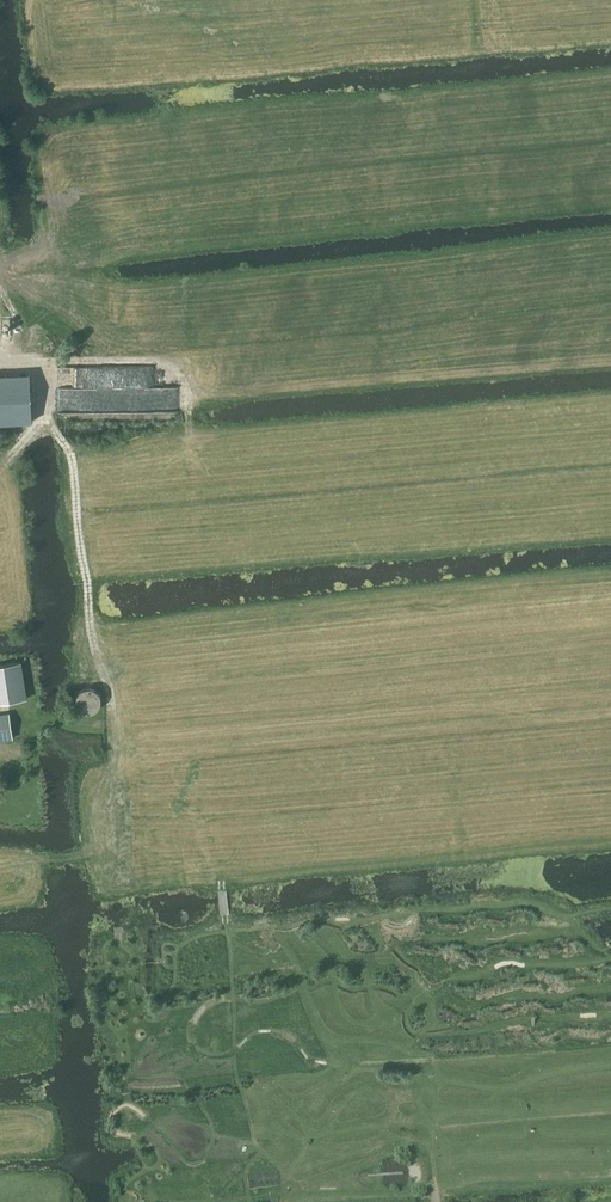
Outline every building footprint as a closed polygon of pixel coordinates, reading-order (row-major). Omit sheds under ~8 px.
[(34,420),(31,373),(0,374),(0,422),(34,420)] [(22,662),(0,665),(0,702),(27,698),(22,662)] [(85,712),(90,712),(95,711),(99,708),(101,704),(102,699),(100,694),(97,690),(93,688),(88,688),(84,689),(80,692),(78,696),(77,701),(78,705),(81,709),(85,712)] [(14,737),(10,713),(0,714),(0,739),(14,737)]
